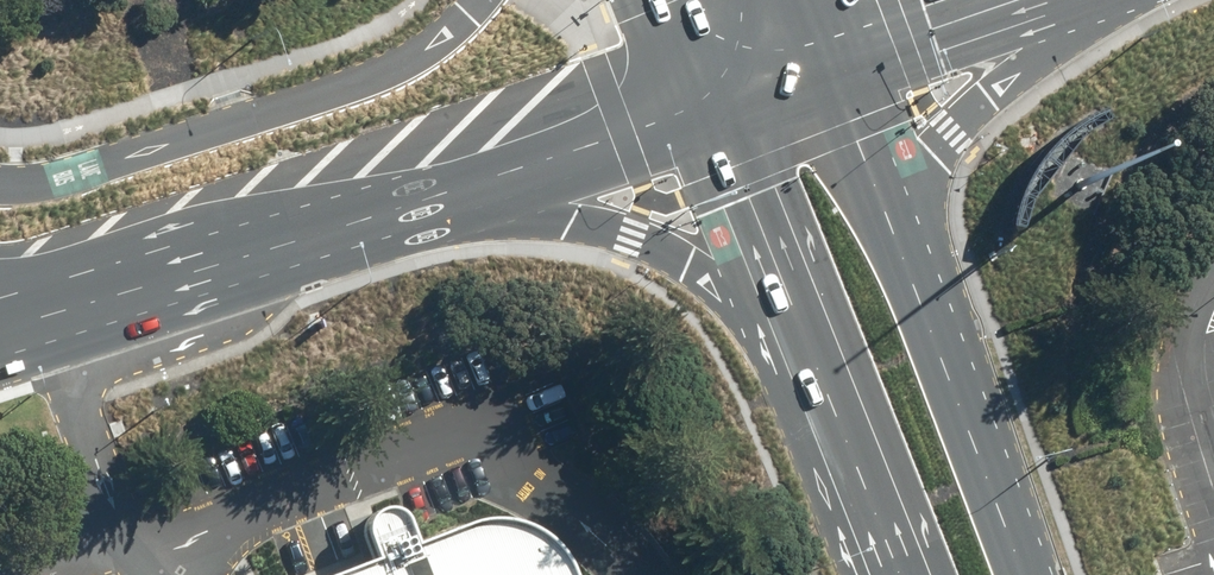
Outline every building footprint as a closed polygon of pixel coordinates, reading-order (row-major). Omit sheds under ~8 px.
[(474,519),(411,540),(401,517),(395,509),(383,506),(371,510),(362,520),(362,531),(370,556),(321,574),(574,574),(569,563),(560,551),(549,539),(538,531),(522,521),(498,517),(474,519)]
